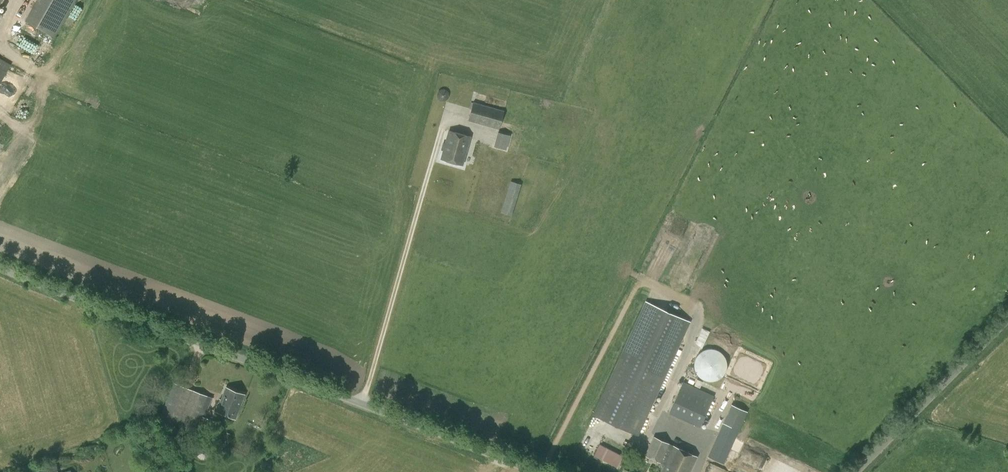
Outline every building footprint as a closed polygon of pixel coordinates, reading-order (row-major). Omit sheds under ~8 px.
[(75,0),(37,0),(25,20),(54,37),(75,0)] [(34,68),(35,63),(21,58),(19,62),(34,68)] [(9,64),(0,59),(0,81),(9,64)] [(504,112),(473,103),(469,120),(499,129),(504,112)] [(441,159),(462,165),(470,137),(450,131),(441,159)] [(506,149),(509,134),(497,132),(494,147),(506,149)] [(501,212),(512,216),(521,185),(510,181),(501,212)] [(689,322),(646,302),(594,415),(637,435),(689,322)] [(694,362),(694,363),(694,364),(694,365),(694,366),(694,367),(695,367),(695,368),(695,369),(696,370),(696,371),(697,372),(697,373),(698,373),(698,374),(699,374),(699,375),(700,375),(700,376),(701,376),(702,377),(703,377),(704,378),(705,378),(706,378),(706,379),(707,379),(708,379),(709,379),(710,379),(711,379),(712,379),(713,379),(714,379),(715,378),(716,378),(717,378),(717,377),(718,377),(719,377),(719,376),(720,376),(721,375),(722,374),(723,373),(723,372),(724,372),(724,371),(725,370),(725,369),(726,368),(726,367),(726,366),(726,365),(726,364),(727,364),(727,363),(727,362),(726,361),(726,360),(726,359),(726,358),(726,357),(725,357),(725,356),(725,355),(724,355),(724,354),(723,353),(723,352),(722,352),(722,351),(721,351),(721,350),(720,350),(719,349),(718,349),(718,348),(717,348),(716,348),(716,347),(715,347),(714,347),(713,347),(712,347),(711,346),(710,346),(709,346),(709,347),(708,347),(707,347),(706,347),(705,347),(704,348),(703,348),(702,349),(701,349),(701,350),(700,350),(699,351),(698,352),(697,353),(697,354),(696,354),(696,355),(696,356),(695,356),(695,357),(695,358),(694,359),(694,360),(694,361),(694,362)] [(714,396),(683,381),(669,412),(700,426),(714,396)] [(201,413),(205,415),(212,398),(173,383),(159,419),(192,434),(201,413)] [(217,411),(235,418),(244,394),(226,387),(217,411)] [(747,411),(731,404),(723,422),(708,457),(723,463),(739,429),(747,411)] [(199,428),(212,433),(216,422),(203,417),(199,428)] [(644,456),(664,465),(660,471),(689,471),(697,457),(673,446),(653,437),(644,456)] [(600,445),(595,455),(616,466),(621,456),(600,445)]
